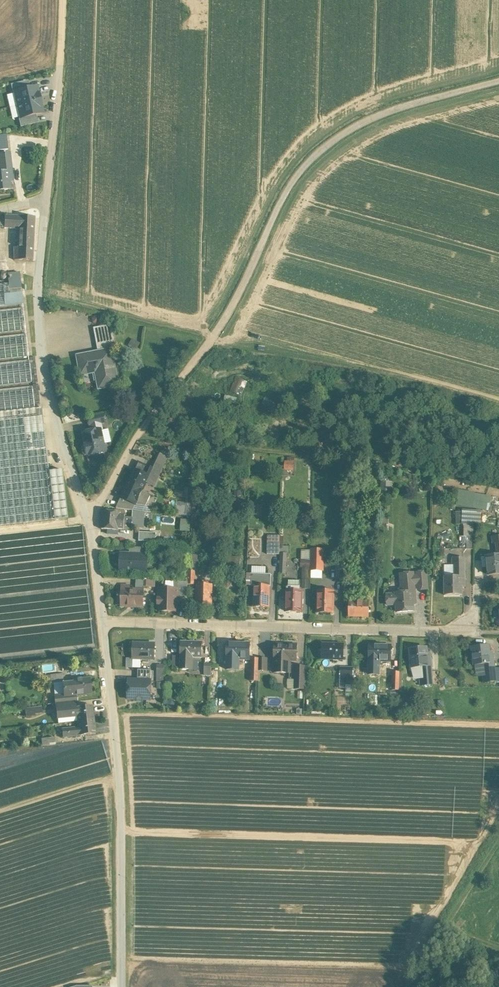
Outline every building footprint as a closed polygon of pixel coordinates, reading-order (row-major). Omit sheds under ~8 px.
[(14,92),(27,89),(25,81),(11,84),(13,93),(14,92)] [(18,105),(40,100),(37,87),(27,89),(14,92),(18,105)] [(35,124),(33,116),(21,119),(18,119),(21,127),(35,124)] [(10,190),(9,183),(12,182),(9,153),(0,154),(0,191),(10,190)] [(19,216),(5,216),(4,227),(4,228),(18,229),(19,216)] [(35,217),(19,216),(18,229),(18,247),(14,247),(14,260),(33,260),(33,248),(35,217)] [(0,284),(0,307),(23,304),(20,273),(8,274),(8,283),(0,284)] [(0,310),(0,333),(26,330),(24,307),(0,310)] [(111,325),(94,328),(97,343),(114,340),(111,325)] [(0,336),(0,360),(29,356),(27,333),(0,336)] [(114,340),(97,343),(98,352),(77,356),(81,376),(96,373),(99,389),(119,386),(112,350),(116,349),(114,340)] [(0,363),(0,386),(32,383),(30,359),(0,363)] [(0,389),(0,412),(35,408),(32,386),(0,389)] [(54,520),(49,471),(42,408),(0,412),(0,526),(54,520)] [(104,415),(88,418),(89,426),(90,426),(91,432),(101,430),(101,431),(103,430),(101,423),(106,422),(104,415)] [(91,432),(82,434),(85,446),(82,446),(81,448),(83,454),(84,456),(87,455),(87,456),(105,452),(101,431),(101,430),(91,432)] [(284,469),(294,470),(294,456),(285,456),(284,469)] [(153,486),(160,472),(153,468),(147,465),(147,466),(140,463),(137,465),(135,469),(130,480),(145,486),(146,483),(153,486)] [(163,466),(156,463),(153,468),(160,472),(163,466)] [(62,470),(49,471),(54,520),(68,518),(62,470)] [(142,491),(145,486),(130,480),(121,498),(136,505),(146,506),(150,496),(149,494),(142,491)] [(457,505),(489,511),(492,495),(459,490),(457,505)] [(136,505),(121,498),(116,508),(133,511),(136,505)] [(187,515),(187,501),(178,501),(177,514),(187,515)] [(120,513),(104,511),(102,529),(108,530),(108,534),(118,535),(118,529),(124,529),(124,525),(125,517),(125,516),(120,515),(120,513)] [(133,518),(125,517),(124,525),(132,526),(133,518)] [(181,531),(191,531),(191,518),(181,518),(181,531)] [(280,542),(268,542),(267,554),(279,554),(280,542)] [(279,572),(288,573),(288,545),(280,545),(279,572)] [(141,555),(121,554),(121,570),(136,571),(138,573),(141,573),(143,571),(143,568),(141,566),(142,556),(147,556),(147,550),(142,550),(141,555)] [(323,557),(311,556),(311,570),(323,570),(323,557)] [(486,557),(488,575),(498,574),(498,556),(497,556),(486,557)] [(464,577),(463,558),(452,558),(452,565),(455,565),(456,577),(464,577)] [(426,572),(417,573),(417,576),(413,577),(414,584),(418,584),(418,589),(427,589),(426,572)] [(271,574),(250,573),(249,586),(254,586),(254,607),(269,607),(270,586),(271,587),(271,574)] [(406,593),(395,593),(395,594),(387,595),(388,605),(396,604),(397,612),(414,611),(413,604),(415,603),(414,584),(413,577),(413,573),(401,574),(402,582),(405,581),(406,593)] [(456,577),(445,577),(445,595),(461,595),(461,587),(464,587),(464,577),(456,577)] [(300,580),(288,580),(288,591),(286,591),(286,611),(301,612),(302,591),(300,591),(300,580)] [(188,582),(174,581),(174,589),(177,589),(177,598),(187,598),(188,584),(188,582)] [(212,584),(197,584),(196,605),(212,606),(212,584)] [(174,589),(159,589),(159,611),(177,612),(177,598),(177,589),(174,589)] [(143,591),(122,590),(121,606),(143,606),(143,591)] [(333,592),(318,591),(318,612),(333,613),(333,592)] [(369,602),(349,601),(348,617),(369,617),(369,602)] [(202,642),(181,642),(180,656),(180,669),(180,670),(190,670),(190,657),(202,658),(202,642)] [(155,644),(133,643),(133,658),(154,659),(155,644)] [(249,644),(228,643),(228,658),(249,659),(249,644)] [(296,645),(275,644),(274,672),(290,673),(290,660),(296,660),(296,645)] [(344,644),(322,644),(322,659),(343,660),(344,644)] [(391,646),(369,645),(369,671),(379,671),(379,667),(390,667),(390,661),(391,655),(393,655),(393,651),(391,651),(391,646)] [(488,646),(472,647),(474,665),(485,664),(493,663),(492,653),(489,653),(488,646)] [(426,648),(410,649),(412,668),(422,667),(430,666),(429,655),(427,655),(426,648)] [(267,659),(259,658),(258,670),(266,670),(267,659)] [(493,663),(485,664),(486,676),(483,676),(484,683),(495,682),(493,669),(493,663)] [(430,666),(422,667),(423,678),(420,679),(421,685),(432,684),(430,666)] [(151,670),(138,670),(138,681),(151,681),(151,670)] [(62,674),(50,675),(51,683),(53,683),(62,682),(63,681),(62,674)] [(298,677),(296,677),(295,680),(289,680),(288,689),(305,689),(305,677),(298,677)] [(89,678),(73,680),(73,684),(63,685),(64,696),(64,697),(74,696),(75,696),(91,694),(89,678)] [(138,681),(129,681),(128,699),(150,699),(151,681),(138,681)] [(62,682),(53,683),(54,697),(55,697),(55,696),(64,696),(63,685),(62,682)] [(64,696),(55,696),(55,697),(56,704),(76,702),(75,696),(74,696),(64,697),(64,696)] [(76,702),(56,704),(57,718),(77,716),(76,707),(76,702)] [(26,715),(41,714),(41,706),(25,706),(26,715)] [(76,707),(77,716),(77,722),(94,720),(92,706),(76,707)] [(94,720),(77,722),(78,728),(62,729),(63,737),(79,735),(79,736),(95,734),(94,720)] [(54,737),(41,739),(42,746),(55,744),(54,737)]
